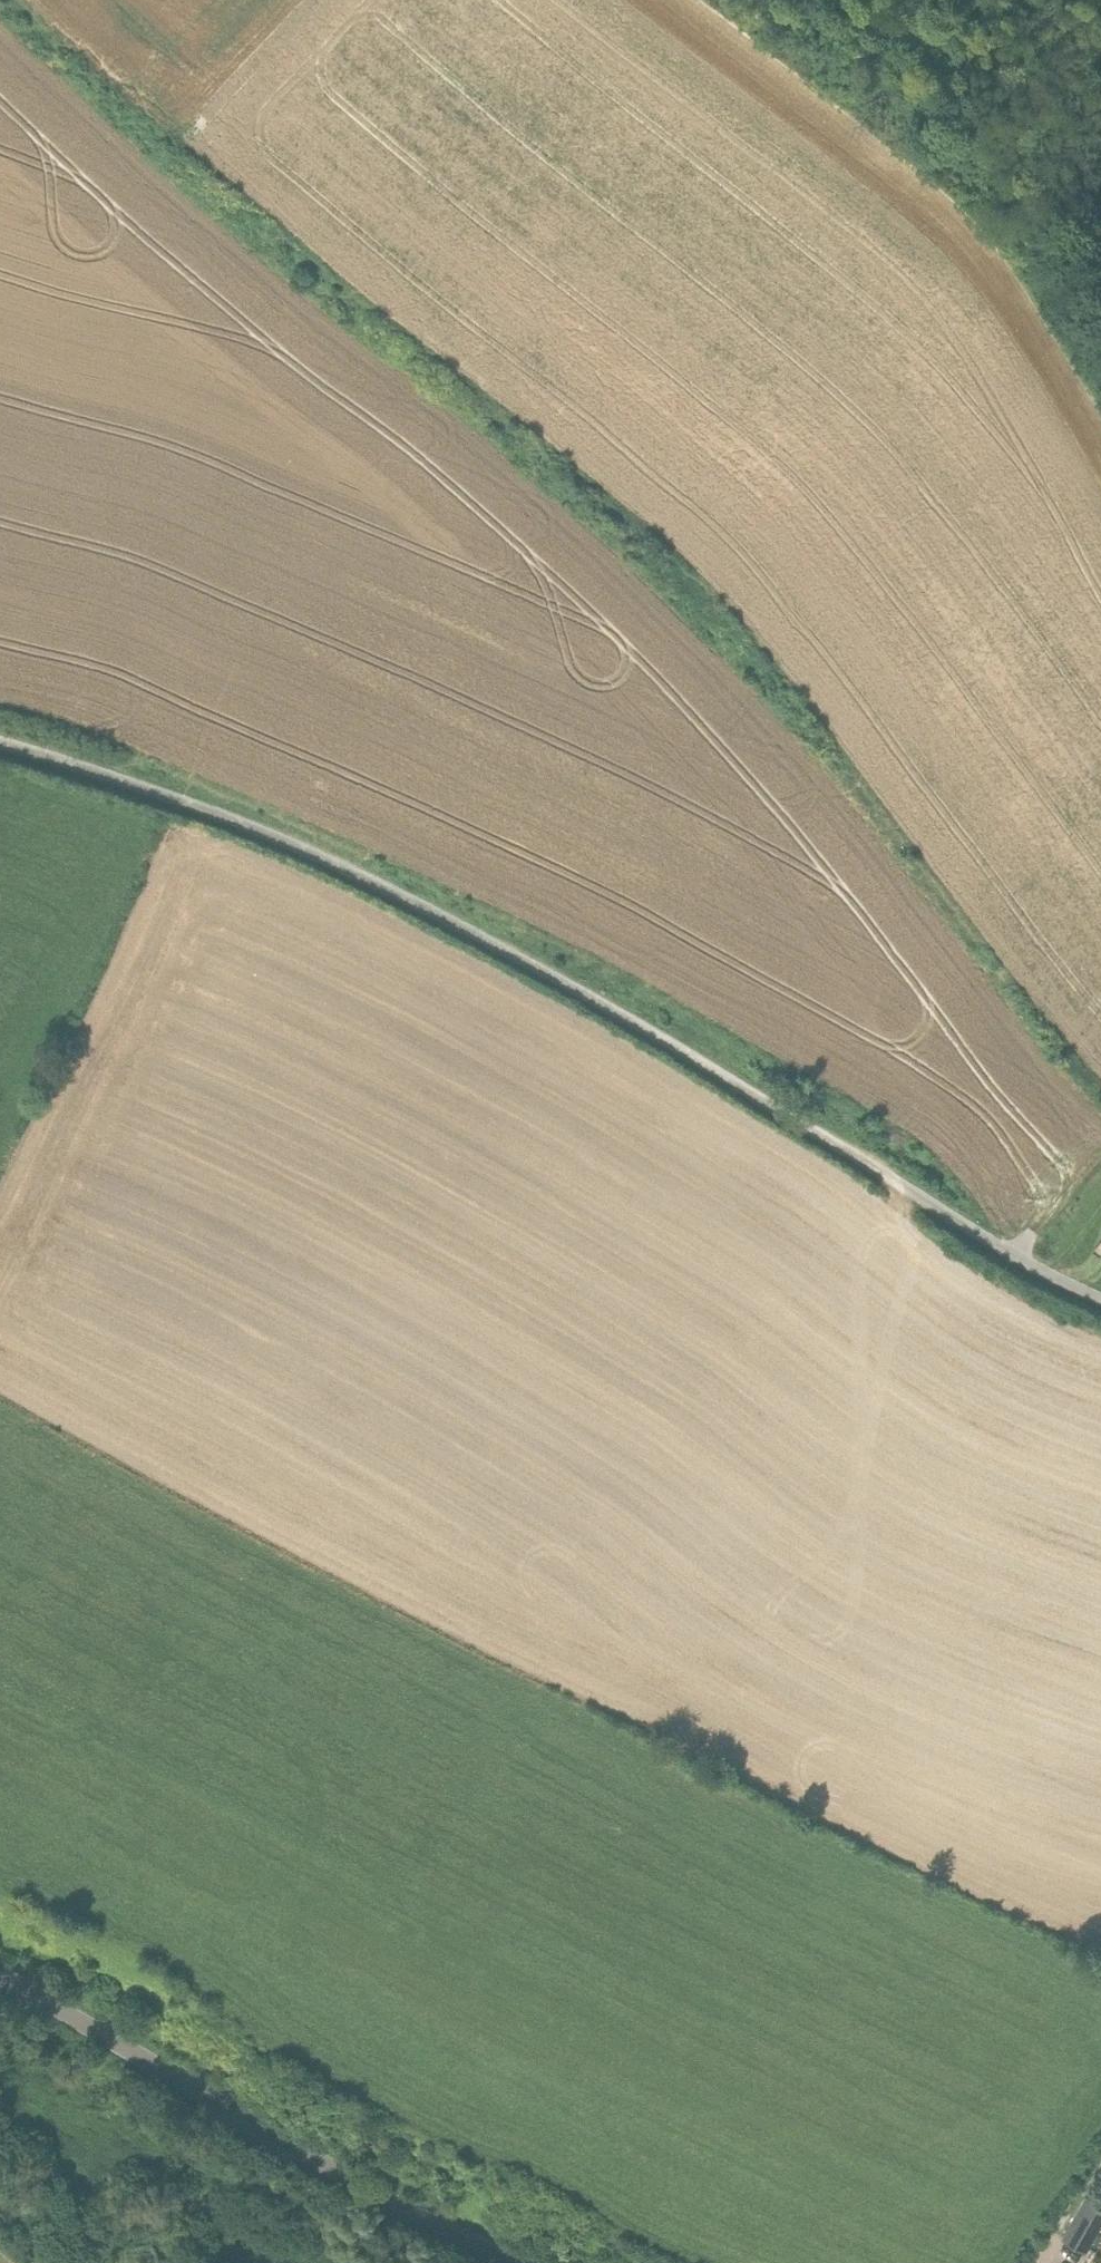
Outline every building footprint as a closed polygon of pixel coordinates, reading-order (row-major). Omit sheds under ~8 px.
[(1085,2182),(1063,2220),(1085,2233),(1100,2204),(1100,2191),(1085,2182)]
